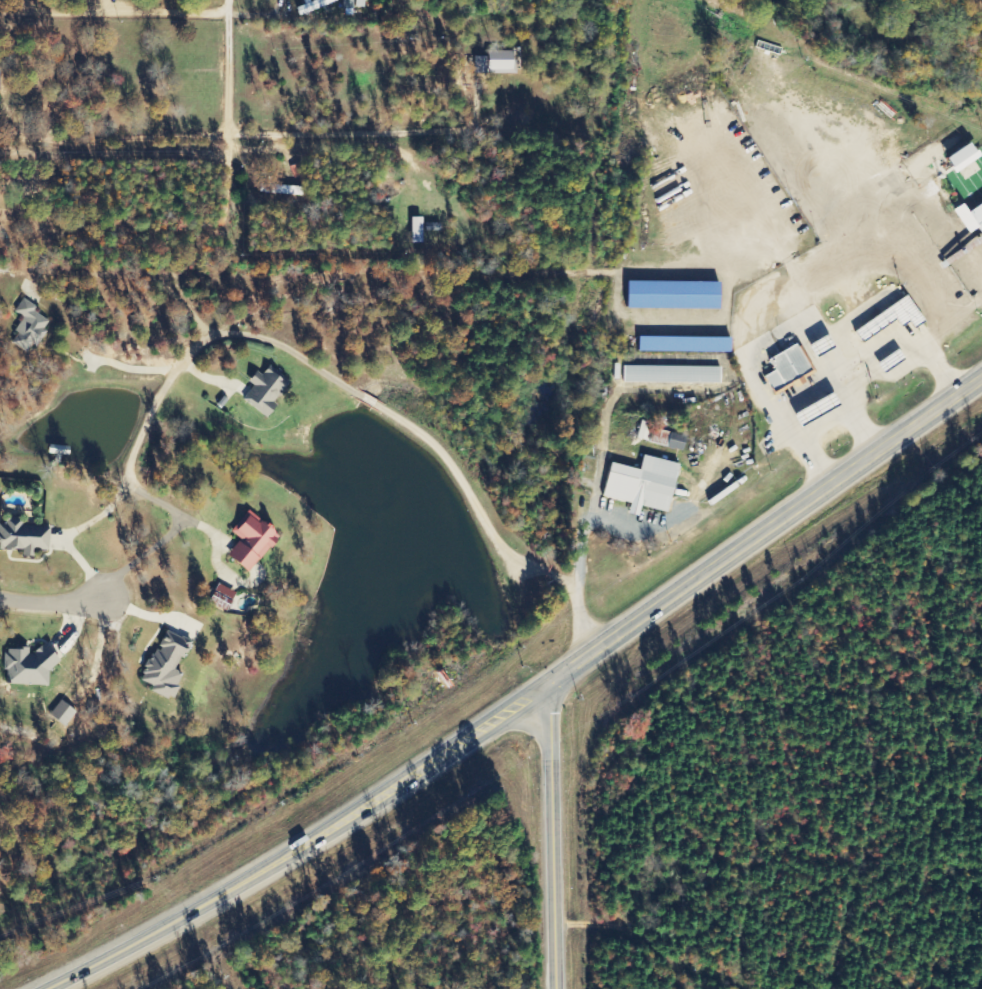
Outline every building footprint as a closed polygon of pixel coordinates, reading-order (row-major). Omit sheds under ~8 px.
[(339,0),(314,0),(304,3),(305,5),(296,8),(298,15),(339,2),(339,0)] [(516,50),(490,51),(491,72),(517,71),(516,50)] [(488,73),(488,56),(475,56),(475,73),(488,73)] [(936,159),(946,174),(971,158),(961,143),(936,159)] [(953,205),(946,210),(961,233),(968,229),(981,251),(981,198),(958,213),(953,205)] [(425,217),(413,217),(413,243),(425,243),(425,217)] [(632,281),(631,308),(724,309),(724,282),(632,281)] [(12,343),(30,352),(35,344),(38,346),(52,320),(35,311),(38,306),(24,298),(17,312),(26,317),(12,343)] [(734,353),(734,338),(641,337),(641,351),(734,353)] [(770,360),(776,372),(767,376),(776,393),(816,373),(802,344),(770,360)] [(245,398),(269,420),(277,410),(272,406),(290,385),(269,366),(253,384),(255,386),(245,398)] [(721,383),(722,367),(625,366),(625,382),(721,383)] [(689,434),(641,423),(638,440),(686,451),(689,434)] [(606,497),(633,504),(630,513),(641,516),(643,507),(671,513),(682,464),(646,456),(643,470),(614,463),(606,497)] [(251,573),(277,542),(274,540),(280,534),(254,513),(246,523),(243,520),(234,532),(243,539),(230,555),(251,573)] [(53,528),(24,524),(25,519),(7,517),(6,525),(0,524),(0,549),(25,552),(25,556),(36,557),(37,549),(50,550),(53,528)] [(239,594),(220,584),(210,602),(229,612),(239,594)] [(143,681),(154,686),(152,691),(175,700),(186,675),(179,672),(191,644),(164,633),(143,681)] [(50,686),(51,668),(60,668),(60,648),(32,648),(31,650),(8,649),(8,685),(50,686)] [(67,726),(78,711),(62,700),(51,715),(67,726)]
